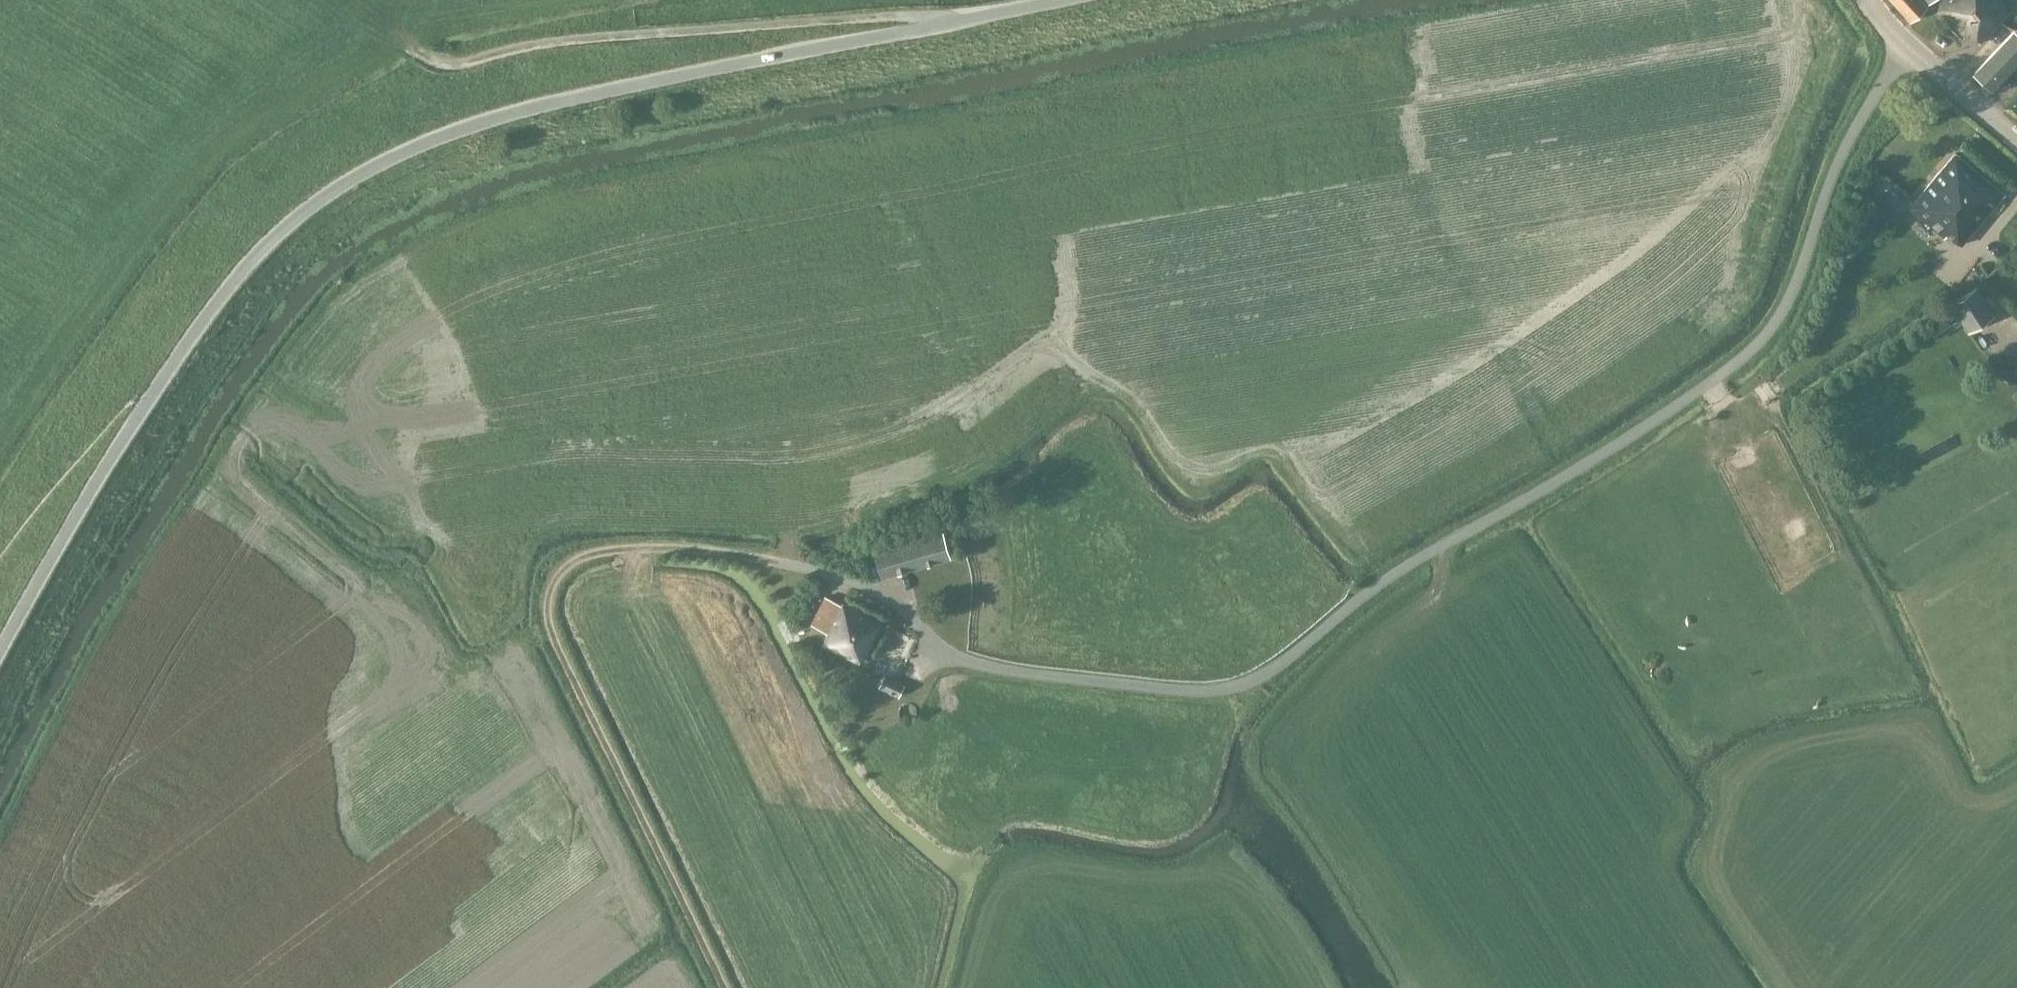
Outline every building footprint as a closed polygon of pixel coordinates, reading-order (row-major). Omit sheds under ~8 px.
[(1925,3),(1928,0),(1890,0),(1909,22),(1927,6),(1925,3)] [(1963,37),(1967,33),(1976,40),(1980,43),(2010,11),(2000,0),(1940,0),(1933,7),(1963,37)] [(2013,29),(1973,72),(1991,89),(2016,62),(2016,25),(2013,29)] [(1959,246),(2003,194),(1955,154),(1910,207),(1959,246)] [(1975,286),(1950,302),(1967,329),(1993,312),(1975,286)] [(873,550),(879,572),(881,578),(951,558),(942,530),(873,550)] [(880,622),(842,602),(841,604),(824,596),(810,623),(827,632),(822,643),(857,662),(863,649),(866,651),(880,622)] [(878,687),(898,697),(904,684),(884,674),(878,687)]
